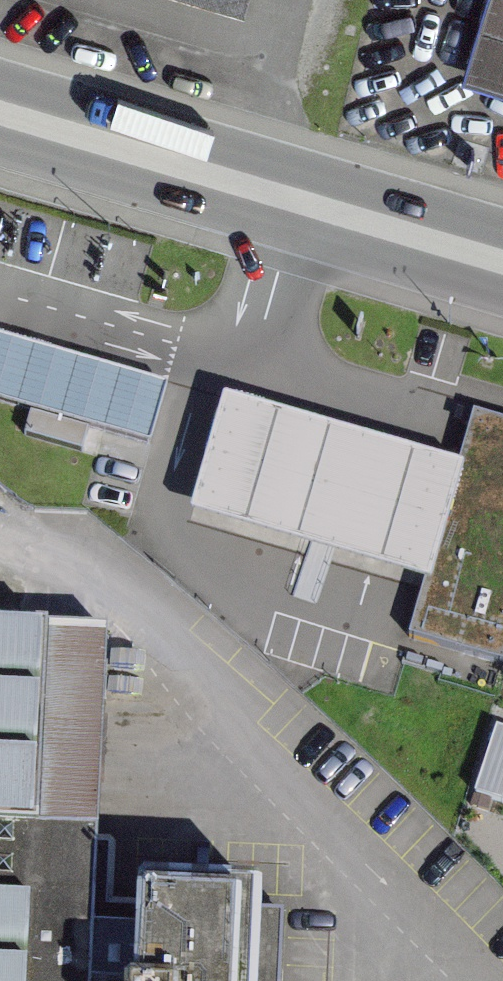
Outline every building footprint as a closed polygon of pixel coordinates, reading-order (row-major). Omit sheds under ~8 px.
[(245,10),(248,0),(212,0),(245,10)] [(461,80),(502,93),(502,0),(485,0),(461,80)] [(150,447),(168,387),(0,337),(0,403),(150,447)] [(190,518),(424,584),(458,466),(224,400),(190,518)] [(409,638),(502,665),(502,422),(473,414),(458,466),(424,584),(409,638)] [(99,842),(99,836),(39,833),(49,632),(0,630),(0,980),(92,980),(99,842)] [(108,635),(49,632),(39,833),(99,836),(108,635)] [(481,794),(502,800),(502,726),(481,794)] [(284,912),(262,911),(263,903),(258,895),(144,890),(138,897),(137,905),(114,904),(116,848),(111,843),(99,842),(92,980),(281,980),(284,912)]
